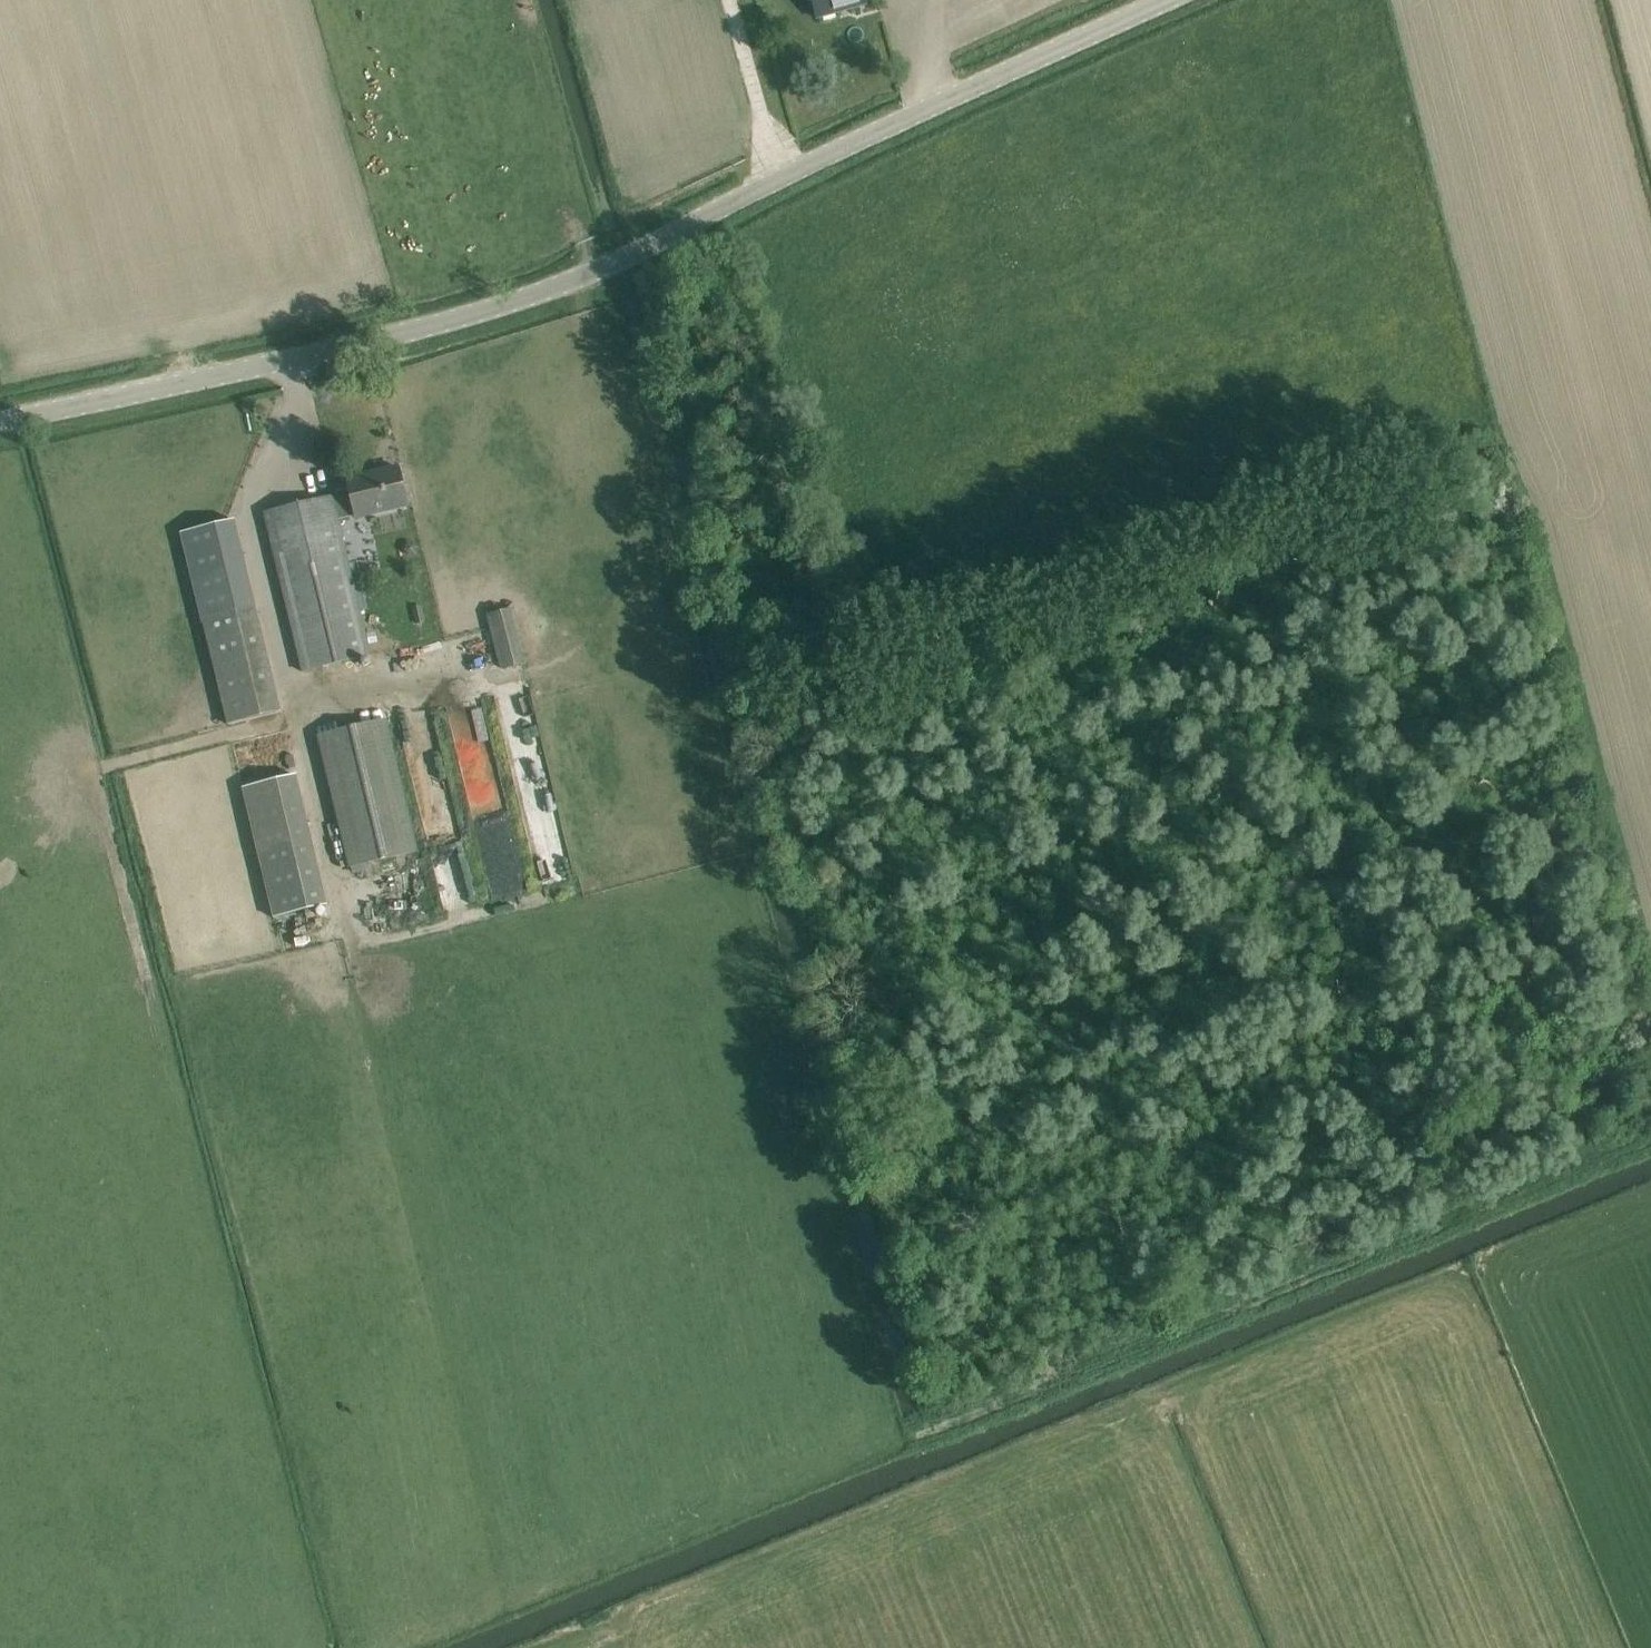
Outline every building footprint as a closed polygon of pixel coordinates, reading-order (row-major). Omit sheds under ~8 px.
[(817,18),(871,2),(870,0),(812,0),(817,18)] [(333,498),(338,519),(355,515),(356,517),(408,505),(399,467),(347,480),(350,493),(333,498)] [(371,655),(338,519),(333,498),(332,497),(264,513),(303,671),(371,655)] [(274,711),(233,516),(179,528),(219,723),(274,711)] [(530,661),(515,607),(486,615),(501,669),(530,661)] [(418,851),(386,718),(316,735),(348,868),(418,851)] [(541,881),(568,876),(544,738),(519,742),(538,851),(535,851),(541,881)] [(270,918),(324,905),(293,774),(240,786),(270,918)]
